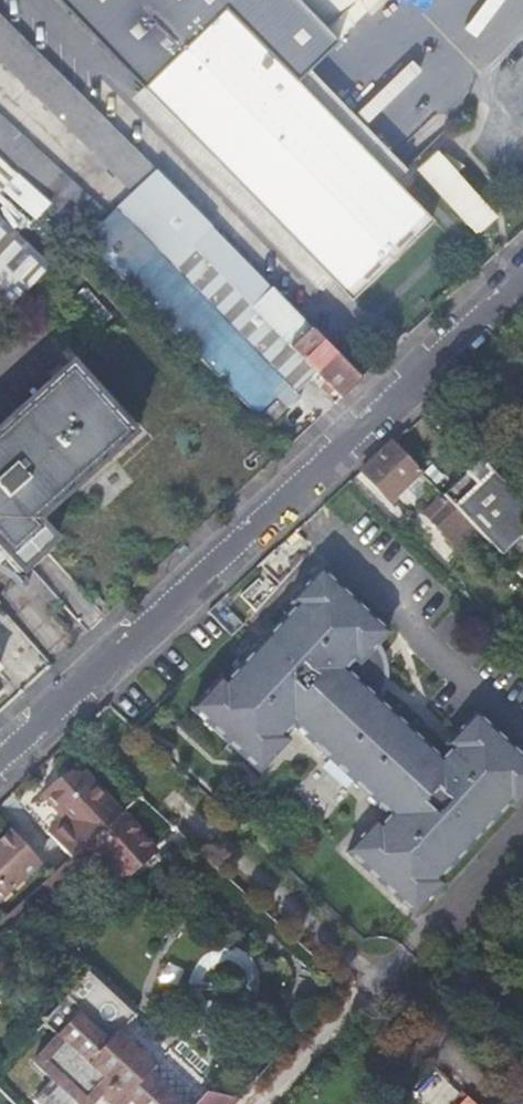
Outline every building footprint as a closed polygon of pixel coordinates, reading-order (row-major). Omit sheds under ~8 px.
[(109,50),(154,96),(332,278),(351,298),(434,217),(397,179),(408,167),(397,156),(385,167),(297,77),(308,65),(369,6),(363,0),(60,0),(109,50)] [(155,170),(44,59),(0,16),(0,61),(132,192),(155,170)] [(308,65),(297,77),(385,167),(397,156),(308,65)] [(332,278),(154,96),(142,108),(320,290),(332,278)] [(0,116),(0,160),(84,238),(107,216),(0,116)] [(495,217),(439,149),(418,165),(475,234),(495,217)] [(84,238),(0,160),(0,254),(33,286),(84,238)] [(268,428),(315,384),(310,376),(298,364),(298,365),(289,356),(292,352),(287,347),(308,327),(155,170),(132,192),(107,216),(84,238),(268,428)] [(33,286),(0,254),(0,294),(13,305),(33,286)] [(339,398),(360,379),(308,327),(287,347),(292,352),(289,356),(298,365),(298,364),(310,376),(315,384),(320,379),(329,388),(339,398)] [(13,569),(17,573),(54,541),(37,522),(134,435),(69,362),(0,424),(0,580),(13,569)] [(420,474),(391,443),(360,472),(374,487),(389,503),(420,474)] [(479,461),(441,496),(443,498),(475,532),(519,578),(522,574),(522,509),(479,461)] [(475,532),(443,498),(436,505),(441,510),(432,518),(459,547),(475,532)] [(306,584),(371,644),(382,631),(314,570),(304,581),(306,584)] [(304,581),(286,601),(291,605),(221,684),(216,680),(189,711),(257,772),(284,741),(280,736),(290,725),(387,815),(377,826),(372,821),(371,822),(366,828),(344,852),(411,914),(439,884),(434,879),(506,801),(511,806),(522,793),(522,787),(504,769),(496,762),(488,754),(459,727),(450,737),(445,743),(444,744),(449,748),(438,760),(374,701),(356,684),(362,677),(361,668),(355,662),(371,644),(306,584),(304,581)] [(373,646),(371,644),(355,662),(361,668),(362,677),(356,684),(374,701),(378,693),(380,684),(381,675),(381,666),(378,658),(375,650),(373,646)] [(459,727),(488,754),(496,762),(504,769),(522,787),(522,761),(472,713),(459,727)] [(121,813),(123,812),(94,780),(92,781),(83,771),(70,771),(61,779),(59,778),(51,786),(43,793),(67,819),(59,827),(50,834),(72,858),(84,847),(121,813)] [(47,896),(58,907),(101,867),(116,884),(154,850),(121,813),(84,847),(72,858),(52,876),(0,922),(0,939),(47,896)] [(41,864),(11,831),(0,841),(0,900),(41,864)] [(46,1024),(45,1025),(59,1037),(131,1103),(132,1103),(175,1103),(145,1075),(153,1067),(117,1033),(135,1015),(87,969),(71,987),(69,985),(63,991),(64,993),(52,1006),(0,957),(0,981),(46,1024)] [(131,1103),(59,1037),(34,1065),(53,1083),(34,1103),(35,1103),(96,1103),(101,1098),(108,1103),(130,1103),(131,1103)] [(245,1092),(214,1085),(197,1103),(233,1103),(245,1092)]
